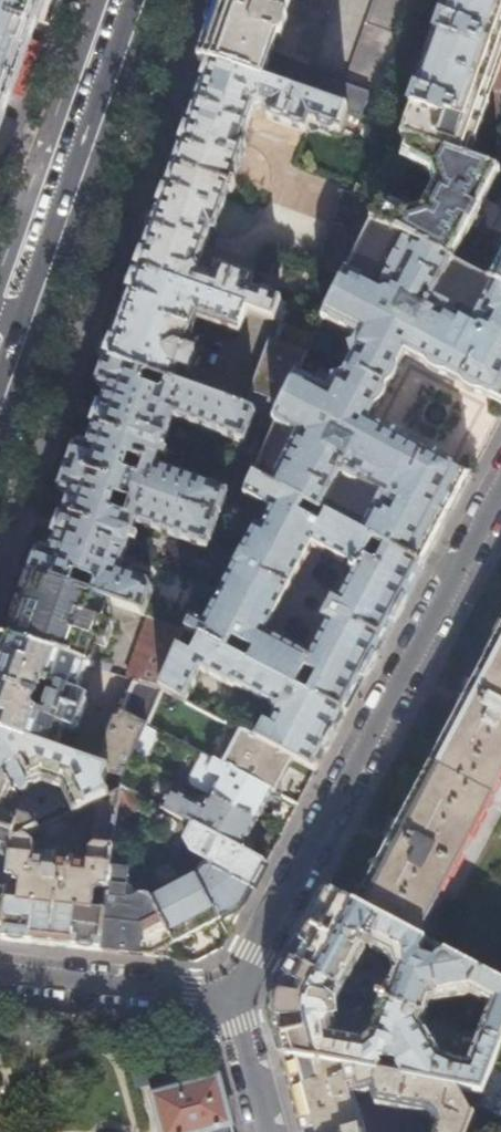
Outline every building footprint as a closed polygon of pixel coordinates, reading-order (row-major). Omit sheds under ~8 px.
[(35,21),(43,0),(0,0),(0,122),(35,21)] [(56,0),(43,0),(35,21),(47,25),(56,0)] [(211,24),(198,60),(211,64),(348,113),(374,123),(418,0),(377,0),(349,80),(308,64),(330,0),(219,0),(211,24)] [(404,133),(402,140),(409,142),(467,163),(500,65),(500,0),(451,0),(404,133)] [(341,133),(348,113),(211,64),(193,115),(174,169),(232,191),(248,146),(244,144),(256,107),(261,105),(270,108),(266,118),(307,133),(310,123),(341,133)] [(467,163),(409,142),(401,159),(424,169),(423,170),(427,180),(429,181),(417,206),(415,206),(406,209),(405,210),(382,199),(372,220),(398,234),(450,262),(471,225),(477,228),(482,218),(476,215),(498,173),(467,163)] [(216,234),(232,191),(174,169),(157,215),(137,273),(244,314),(272,325),(281,300),(251,289),(254,279),(215,265),(211,275),(201,272),(199,267),(212,232),(216,234)] [(372,220),(382,199),(384,194),(356,184),(352,194),(343,191),(329,228),(362,241),(372,220)] [(362,241),(329,228),(319,255),(329,259),(325,270),(345,276),(347,272),(362,241)] [(450,262),(398,234),(372,285),(347,272),(345,276),(322,324),(354,340),(348,351),(351,360),(351,361),(347,369),(385,389),(390,385),(394,379),(397,368),(404,356),(422,365),(426,369),(432,373),(437,376),(444,377),(460,385),(469,392),(474,395),(481,396),(494,403),(488,414),(500,420),(500,419),(500,289),(493,285),(480,307),(473,305),(466,306),(460,309),(454,315),(445,310),(445,309),(430,300),(448,270),(464,279),(467,271),(450,262)] [(487,282),(493,285),(500,289),(500,257),(487,282)] [(237,339),(244,314),(137,273),(122,316),(106,362),(145,377),(166,384),(174,388),(179,375),(188,377),(195,360),(197,361),(204,342),(192,338),(197,325),(237,339)] [(257,400),(251,417),(254,418),(273,425),(297,376),(309,350),(314,340),(281,328),(275,348),(268,346),(250,398),(257,400)] [(75,580),(93,586),(95,591),(93,598),(105,603),(145,617),(152,595),(148,586),(118,576),(129,544),(134,546),(137,539),(131,538),(134,528),(205,552),(208,545),(210,545),(215,529),(213,528),(217,518),(219,518),(225,502),(223,502),(225,495),(154,471),(157,460),(164,463),(166,456),(159,454),(171,423),(242,448),(254,418),(251,417),(174,388),(166,384),(162,398),(156,400),(139,394),(145,377),(106,362),(103,370),(101,369),(96,386),(96,390),(98,392),(98,394),(105,397),(96,421),(85,453),(77,451),(77,452),(73,452),(71,454),(70,456),(69,456),(65,469),(66,470),(63,477),(62,477),(56,493),(57,493),(57,497),(60,499),(60,500),(67,503),(58,529),(48,559),(41,556),(40,557),(37,557),(34,558),(33,562),(32,562),(27,574),(29,574),(72,590),(75,580)] [(342,378),(341,377),(333,380),(326,391),(297,376),(273,425),(278,427),(276,431),(294,440),(268,487),(336,522),(341,513),(326,506),(342,477),(358,485),(359,483),(366,487),(364,493),(365,502),(369,509),(373,513),(361,535),(374,542),(385,548),(422,567),(455,506),(477,465),(464,459),(458,470),(444,463),(441,459),(436,456),(430,454),(425,453),(408,444),(405,440),(400,437),(394,435),(389,435),(367,423),(375,410),(381,403),(384,397),(385,389),(347,369),(342,378)] [(374,542),(361,535),(336,522),(268,487),(254,480),(246,498),(271,511),(260,530),(255,527),(203,624),(192,619),(186,633),(187,634),(199,640),(224,653),(231,641),(251,651),(245,664),(296,690),(306,672),(317,677),(307,695),(345,714),(384,640),(422,567),(385,548),(376,565),(365,559),(374,542)] [(93,598),(72,590),(29,574),(18,604),(6,640),(87,666),(109,673),(111,666),(97,661),(96,662),(85,659),(92,638),(108,643),(113,629),(98,624),(105,603),(93,598)] [(179,651),(187,634),(186,633),(147,618),(126,678),(135,681),(162,690),(179,651)] [(77,694),(87,666),(6,640),(0,638),(0,734),(57,753),(65,729),(72,731),(78,729),(86,702),(84,696),(77,694)] [(245,664),(224,653),(199,640),(190,657),(179,651),(162,690),(163,690),(186,702),(201,674),(233,690),(234,688),(273,707),(275,719),(270,729),(264,726),(257,740),(293,759),(315,770),(331,741),(345,714),(307,695),(296,690),(245,664)] [(364,911),(424,943),(448,956),(500,984),(500,653),(476,699),(431,784),(385,871),(364,911)] [(162,690),(135,681),(120,714),(145,725),(146,726),(163,690),(162,690)] [(131,755),(145,725),(120,714),(118,717),(113,719),(93,766),(122,776),(131,755)] [(145,762),(160,733),(146,726),(145,725),(131,755),(145,762)] [(284,778),(293,759),(257,740),(241,731),(223,766),(273,792),(276,794),(284,778)] [(57,753),(0,734),(0,831),(13,835),(12,845),(41,831),(34,817),(19,812),(19,813),(9,810),(15,794),(40,782),(63,789),(75,814),(88,808),(117,794),(117,786),(122,776),(93,766),(57,753)] [(223,766),(203,756),(191,778),(193,788),(209,796),(257,821),(262,811),(273,792),(223,766)] [(131,812),(117,786),(117,794),(114,822),(131,812)] [(149,802),(117,786),(131,812),(149,802)] [(91,812),(85,865),(30,860),(31,846),(66,829),(62,820),(41,831),(12,845),(10,862),(10,866),(8,890),(17,891),(15,904),(6,904),(3,940),(49,945),(100,951),(104,914),(91,913),(93,889),(107,891),(109,869),(114,822),(117,794),(88,808),(91,812)] [(247,839),(257,821),(209,796),(200,814),(178,802),(171,814),(191,824),(242,851),(247,839)] [(242,851),(191,824),(183,841),(188,843),(186,846),(189,853),(214,866),(212,869),(252,890),(258,878),(266,863),(242,851)] [(12,845),(13,835),(0,831),(0,859),(10,862),(12,845)] [(195,872),(194,876),(218,919),(228,936),(238,916),(252,890),(212,869),(208,867),(203,868),(195,872)] [(109,869),(107,891),(104,914),(100,951),(125,954),(182,960),(171,943),(147,901),(146,898),(131,893),(125,882),(126,871),(109,869)] [(194,876),(147,901),(171,943),(199,928),(218,919),(194,876)] [(364,911),(326,891),(311,919),(290,959),(320,976),(318,980),(342,992),(365,948),(389,960),(396,973),(391,986),(389,986),(385,994),(378,991),(376,997),(383,999),(382,1001),(426,1016),(430,1006),(471,996),(490,1007),(479,1035),(500,1043),(500,984),(448,956),(439,958),(433,963),(419,957),(420,955),(419,954),(424,943),(364,911)] [(301,1061),(313,1063),(377,1075),(379,1062),(381,1062),(382,1059),(396,1063),(396,1068),(398,1074),(403,1080),(458,1090),(481,1094),(500,1045),(500,1043),(479,1035),(466,1065),(454,1063),(441,1056),(423,1024),(426,1016),(382,1001),(376,1018),(377,1020),(372,1031),(361,1039),(337,1034),(334,1005),(335,1005),(342,992),(318,980),(320,976),(290,959),(280,979),(276,987),(273,999),(272,1015),(272,1024),(275,1032),(284,1065),(301,1061)] [(302,1087),(310,1116),(314,1131),(363,1131),(355,1100),(358,1095),(370,1092),(374,1105),(426,1115),(431,1119),(433,1122),(434,1125),(434,1131),(466,1131),(473,1115),(458,1090),(403,1080),(377,1075),(313,1063),(318,1083),(302,1087)] [(217,1074),(162,1098),(170,1131),(233,1131),(217,1074)]
